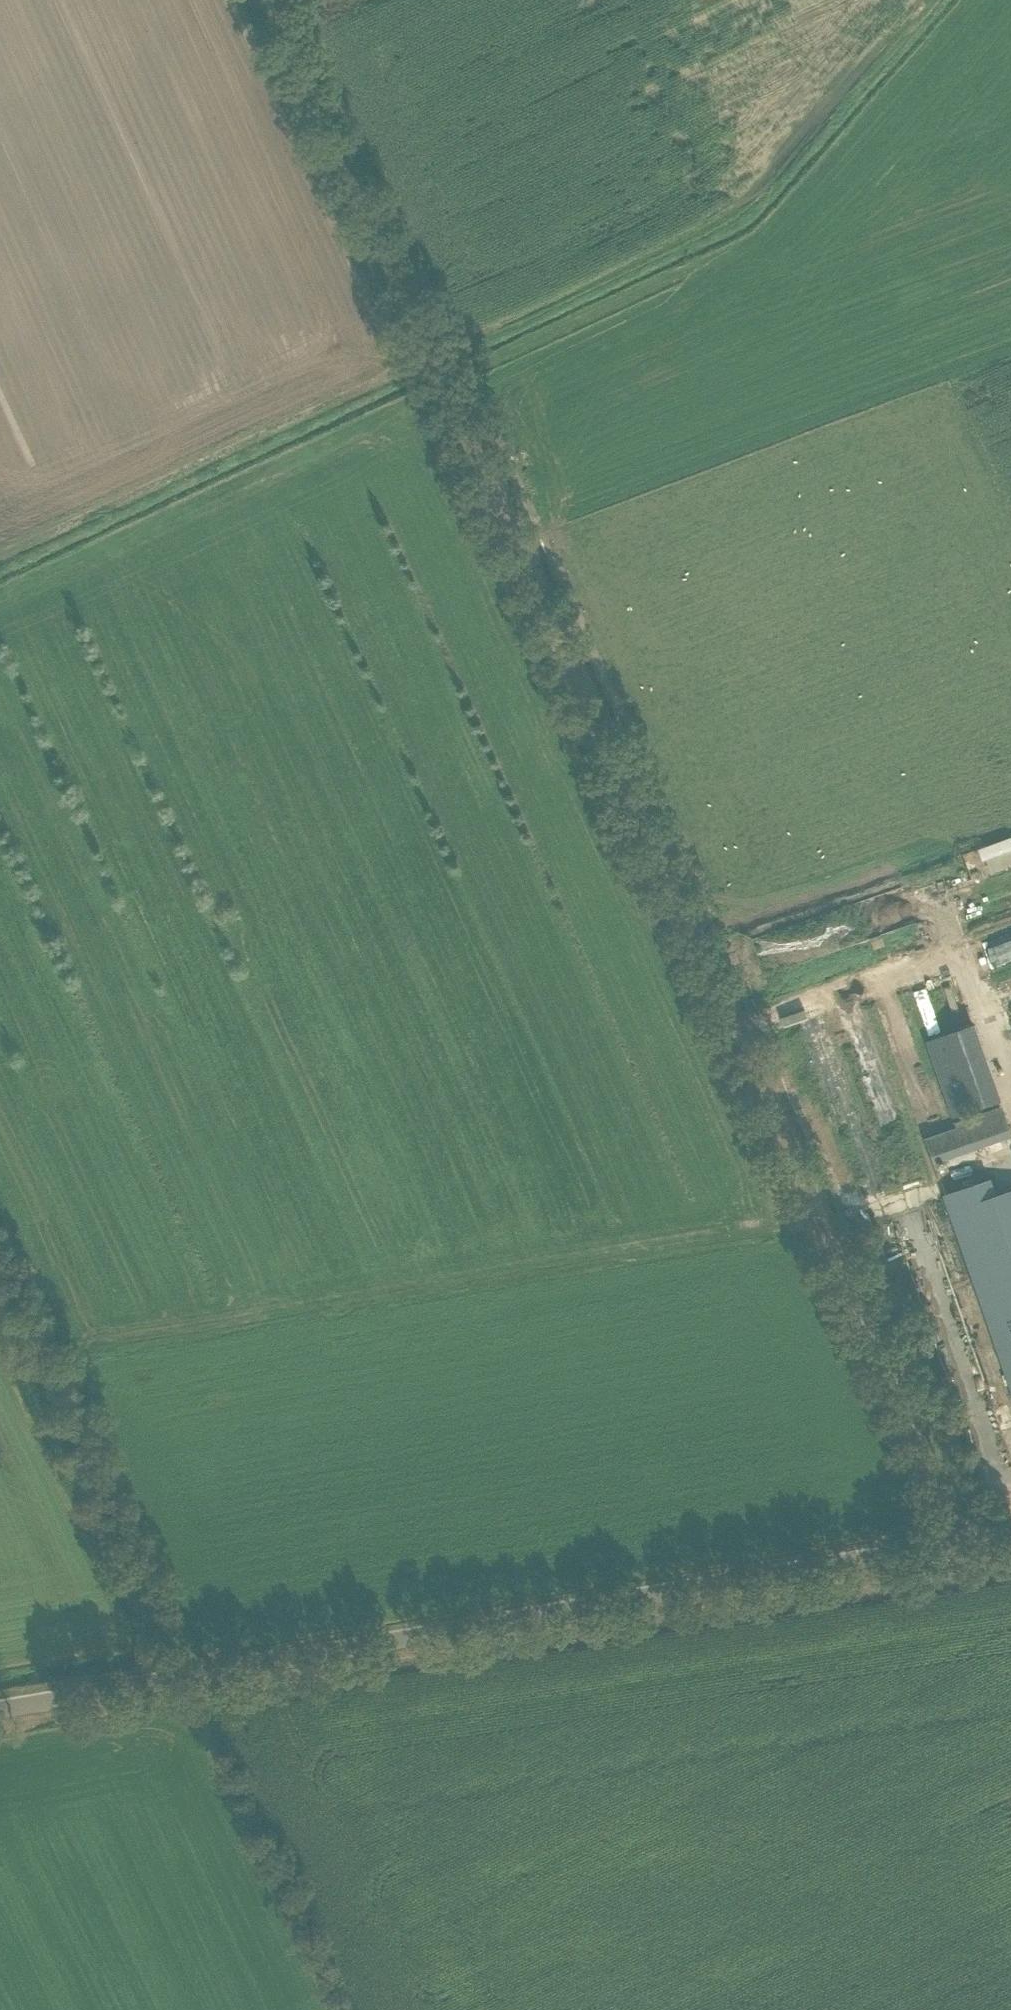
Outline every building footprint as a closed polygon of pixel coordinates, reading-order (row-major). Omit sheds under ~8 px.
[(978,844),(984,872),(1010,867),(1010,838),(978,844)] [(1002,979),(1006,998),(1010,997),(1010,977),(1002,979)] [(996,1101),(974,1024),(924,1038),(947,1115),(996,1101)] [(929,1163),(1010,1137),(1001,1109),(921,1134),(929,1163)] [(944,1197),(997,1348),(1007,1379),(1010,1390),(1010,1192),(995,1197),(989,1181),(944,1197)]
